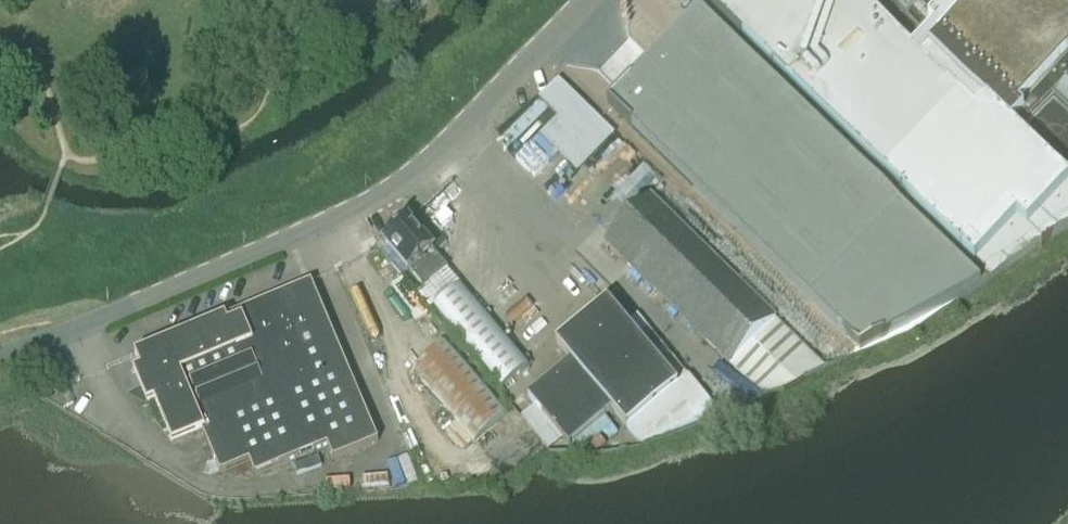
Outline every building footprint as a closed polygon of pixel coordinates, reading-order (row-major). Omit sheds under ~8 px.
[(707,6),(736,37),(739,33),(905,193),(971,257),(985,270),(994,279),(1045,247),(1067,232),(1067,0),(700,0),(707,6)] [(670,43),(608,106),(632,130),(632,129),(811,304),(836,278),(840,287),(838,287),(837,287),(854,327),(855,327),(855,326),(903,306),(905,306),(888,266),(887,267),(872,273),(873,274),(866,276),(851,263),(902,211),(699,13),(670,43)] [(605,246),(729,367),(766,402),(823,371),(774,322),(775,321),(651,199),(605,246)] [(400,277),(408,270),(424,289),(448,269),(408,220),(384,241),(389,247),(380,254),(400,277)] [(142,369),(135,372),(149,405),(156,402),(174,443),(202,431),(221,474),(249,462),(255,477),(328,446),(334,461),(379,442),(311,281),(136,354),(142,369)] [(460,286),(434,308),(502,389),(528,367),(460,286)] [(535,407),(521,419),(547,450),(562,438),(569,447),(612,412),(626,429),(641,447),(643,446),(721,417),(689,378),(678,387),(607,301),(556,344),(570,362),(527,397),(535,407)] [(447,339),(412,370),(474,443),(507,415),(447,339)]
